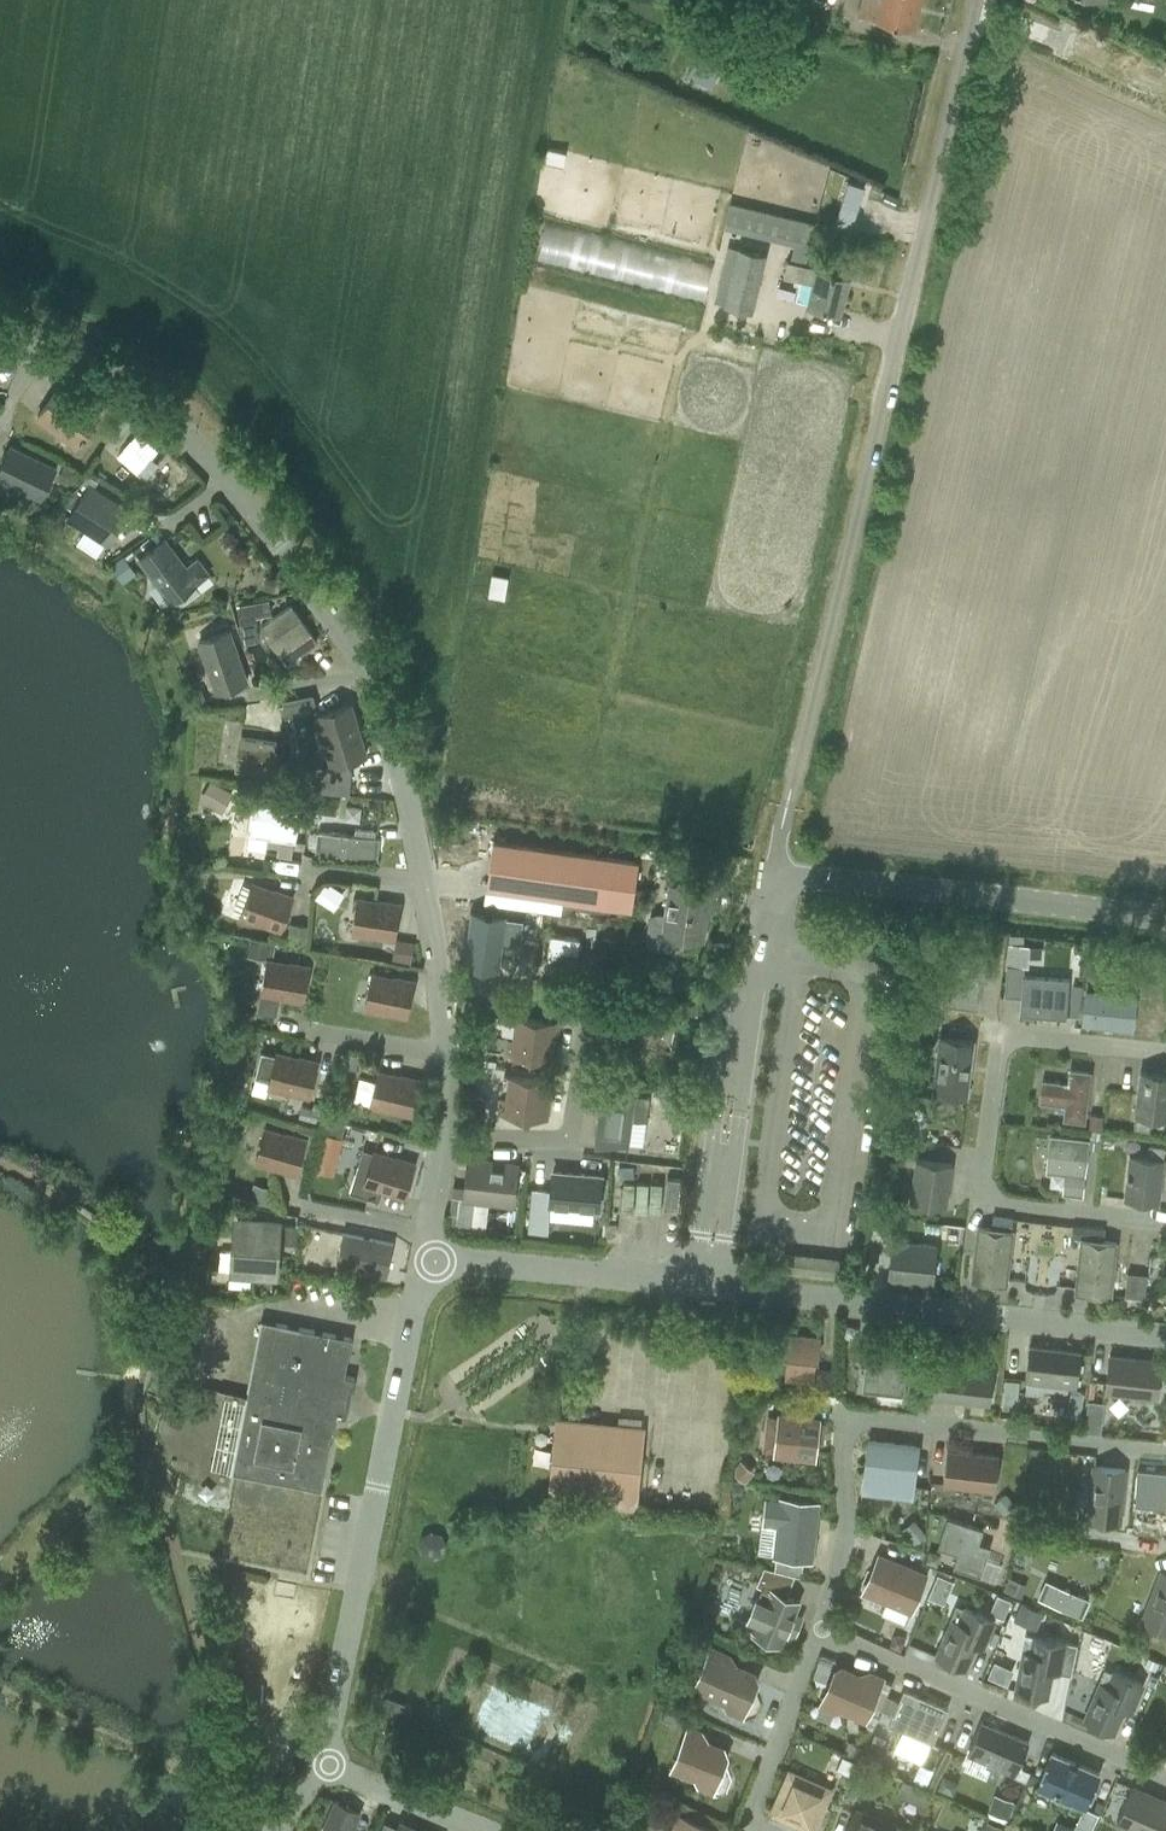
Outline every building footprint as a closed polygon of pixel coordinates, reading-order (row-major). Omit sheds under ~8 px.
[(859,16),(890,24),(914,29),(920,0),(862,0),(859,16)] [(711,26),(688,72),(705,81),(708,83),(710,84),(734,37),(711,26)] [(544,262),(712,305),(722,266),(555,223),(544,262)] [(737,249),(724,305),(751,312),(764,256),(737,249)] [(784,276),(799,279),(793,299),(840,310),(848,275),(788,260),(784,276)] [(61,385),(38,416),(77,444),(99,413),(61,385)] [(141,478),(162,449),(135,428),(113,457),(141,478)] [(42,498),(56,468),(10,445),(0,466),(0,478),(42,498)] [(68,465),(60,480),(72,486),(79,471),(79,470),(68,465)] [(128,510),(93,487),(97,481),(86,474),(76,490),(83,494),(68,518),(108,543),(128,510)] [(172,602),(196,583),(210,573),(197,557),(185,567),(164,540),(139,558),(172,602)] [(122,555),(110,564),(122,582),(135,573),(122,555)] [(502,579),(499,600),(511,601),(513,580),(502,579)] [(257,622),(253,603),(237,607),(240,625),(242,625),(244,633),(256,630),(255,622),(257,622)] [(261,626),(280,653),(287,663),(316,642),(309,632),(290,605),(261,626)] [(199,641),(217,692),(246,682),(229,631),(199,641)] [(205,703),(200,689),(190,693),(194,708),(205,703)] [(351,704),(316,715),(331,765),(366,755),(351,704)] [(241,737),(236,770),(272,775),(276,743),(241,737)] [(306,766),(303,791),(348,796),(351,771),(306,766)] [(214,782),(203,801),(221,811),(232,793),(232,792),(214,782)] [(319,796),(317,812),(336,814),(337,798),(319,796)] [(250,834),(268,837),(267,846),(277,848),(276,855),(290,857),(292,840),(294,840),(299,804),(255,799),(250,834)] [(312,813),(311,824),(323,824),(324,814),(312,813)] [(317,852),(375,858),(377,838),(319,832),(317,852)] [(486,888),(510,891),(631,908),(638,861),(493,840),(486,888)] [(327,882),(315,899),(324,905),(335,888),(327,882)] [(240,917),(257,923),(258,921),(281,930),(292,898),(253,883),(240,917)] [(681,946),(683,936),(703,939),(708,907),(711,907),(713,890),(669,883),(665,913),(655,912),(652,914),(648,916),(647,918),(644,940),(645,943),(646,945),(649,947),(672,950),(676,950),(680,949),(681,946)] [(394,939),(399,906),(357,899),(352,934),(369,937),(370,935),(394,939)] [(509,915),(456,925),(465,975),(501,969),(497,945),(513,942),(509,915)] [(290,923),(288,940),(306,942),(308,926),(290,923)] [(550,934),(546,962),(549,963),(573,966),(575,966),(579,938),(550,934)] [(274,1015),(278,998),(279,996),(303,1001),(309,967),(272,961),(275,942),(249,937),(246,956),(267,960),(261,995),(258,1012),(274,1015)] [(603,937),(600,950),(617,954),(620,941),(603,937)] [(397,940),(393,960),(411,963),(414,943),(397,940)] [(991,957),(958,952),(956,968),(946,967),(941,1004),(978,1009),(982,974),(989,975),(991,957)] [(413,982),(371,975),(365,1009),(382,1013),(382,1011),(407,1016),(413,982)] [(1066,1018),(1069,978),(1022,975),(1019,1014),(1066,1018)] [(1134,999),(1086,993),(1083,1023),(1131,1028),(1134,999)] [(683,1004),(681,1013),(697,1016),(698,1007),(683,1004)] [(668,1046),(675,1012),(640,1005),(633,1039),(668,1046)] [(725,1010),(724,1036),(734,1037),(736,1010),(725,1010)] [(506,1056),(554,1062),(559,1023),(511,1017),(511,1019),(516,1019),(513,1041),(508,1040),(506,1056)] [(973,1041),(940,1036),(933,1091),(967,1096),(973,1041)] [(276,1053),(275,1056),(260,1052),(254,1078),(269,1082),(268,1088),(285,1092),(285,1090),(309,1096),(317,1063),(276,1053)] [(346,1052),(343,1066),(358,1068),(361,1055),(346,1052)] [(1090,1073),(1070,1070),(1068,1084),(1043,1081),(1040,1101),(1066,1104),(1064,1118),(1084,1121),(1090,1073)] [(387,1110),(387,1109),(411,1114),(419,1081),(378,1072),(369,1106),(387,1110)] [(1140,1072),(1134,1115),(1135,1115),(1134,1128),(1149,1130),(1151,1117),(1165,1120),(1165,1075),(1140,1072)] [(547,1121),(552,1082),(504,1076),(504,1077),(509,1078),(506,1100),(501,1099),(499,1115),(547,1121)] [(635,1094),(601,1089),(594,1141),(627,1145),(635,1094)] [(679,1090),(666,1101),(676,1113),(689,1102),(679,1090)] [(473,1096),(472,1110),(484,1111),(485,1097),(473,1096)] [(301,1106),(298,1117),(315,1121),(318,1110),(301,1106)] [(1090,1114),(1089,1128),(1101,1129),(1103,1116),(1090,1114)] [(327,1120),(319,1151),(336,1156),(344,1124),(327,1120)] [(272,1168),(272,1166),(296,1173),(306,1141),(265,1128),(255,1163),(272,1168)] [(1090,1129),(1088,1149),(1099,1151),(1101,1131),(1090,1129)] [(1103,1135),(1102,1146),(1112,1147),(1114,1136),(1103,1135)] [(1081,1194),(1083,1175),(1085,1154),(1087,1140),(1051,1136),(1048,1171),(1065,1173),(1063,1192),(1081,1194)] [(1124,1198),(1158,1202),(1163,1159),(1164,1146),(1148,1144),(1147,1157),(1130,1155),(1124,1198)] [(356,1169),(349,1191),(369,1198),(378,1201),(382,1190),(404,1197),(414,1165),(374,1152),(367,1173),(356,1169)] [(454,1186),(451,1208),(453,1208),(451,1222),(466,1223),(467,1210),(470,1210),(471,1199),(509,1204),(514,1164),(469,1159),(465,1187),(454,1186)] [(952,1164),(916,1159),(910,1202),(946,1207),(952,1164)] [(551,1169),(547,1204),(598,1209),(601,1174),(551,1169)] [(674,1182),(672,1210),(688,1211),(690,1183),(674,1182)] [(667,1184),(627,1185),(627,1215),(667,1215),(667,1184)] [(255,1185),(250,1200),(265,1205),(270,1190),(255,1185)] [(992,1214),(990,1228),(1011,1231),(1012,1217),(992,1214)] [(603,1222),(602,1235),(615,1237),(616,1223),(607,1222),(603,1222)] [(238,1223),(234,1271),(274,1273),(277,1225),(238,1223)] [(283,1225),(281,1243),(296,1244),(297,1226),(283,1225)] [(978,1227),(971,1280),(1006,1284),(1007,1279),(1009,1259),(1013,1231),(1011,1231),(990,1228),(978,1227)] [(394,1243),(342,1233),(336,1266),(387,1276),(394,1243)] [(1076,1286),(1075,1292),(1110,1296),(1116,1242),(1102,1241),(1081,1239),(1078,1266),(1076,1286)] [(936,1246),(893,1241),(889,1277),(932,1282),(936,1246)] [(851,1280),(852,1260),(789,1258),(789,1278),(851,1280)] [(1127,1273),(1124,1295),(1144,1297),(1146,1275),(1127,1273)] [(347,1416),(343,1415),(342,1410),(342,1405),(343,1396),(344,1391),(346,1387),(348,1382),(350,1378),(355,1379),(354,1377),(344,1376),(352,1337),(275,1323),(261,1320),(247,1396),(232,1472),(285,1482),(308,1487),(323,1412),(347,1417),(347,1416)] [(817,1359),(819,1338),(778,1335),(777,1355),(788,1357),(786,1377),(812,1379),(814,1359),(817,1359)] [(904,1395),(909,1352),(861,1347),(859,1364),(865,1365),(862,1390),(904,1395)] [(1080,1352),(1029,1347),(1025,1380),(1077,1386),(1080,1352)] [(1105,1391),(1157,1397),(1159,1376),(1157,1376),(1159,1361),(1109,1356),(1105,1391)] [(993,1373),(939,1366),(935,1397),(989,1403),(993,1373)] [(817,1369),(814,1390),(831,1392),(834,1371),(817,1369)] [(920,1380),(919,1394),(931,1395),(933,1381),(920,1380)] [(1070,1391),(1066,1419),(1079,1421),(1083,1393),(1070,1391)] [(1088,1402),(1086,1417),(1102,1419),(1104,1404),(1088,1402)] [(813,1457),(815,1442),(823,1443),(825,1423),(817,1422),(817,1420),(793,1417),(780,1416),(780,1417),(764,1415),(761,1450),(776,1452),(776,1453),(789,1455),(813,1457)] [(618,1424),(553,1417),(545,1502),(636,1512),(644,1427),(639,1426),(640,1418),(619,1416),(618,1424)] [(863,1478),(861,1491),(913,1498),(914,1484),(919,1444),(868,1437),(863,1478)] [(943,1484),(995,1489),(998,1456),(947,1450),(943,1484)] [(741,1461),(732,1471),(743,1480),(752,1471),(741,1461)] [(1136,1497),(1165,1502),(1165,1469),(1139,1465),(1136,1497)] [(1088,1520),(1119,1523),(1125,1469),(1094,1466),(1088,1520)] [(730,1486),(730,1491),(733,1495),(738,1495),(742,1492),(743,1487),(739,1483),(738,1483),(734,1482),(734,1483),(730,1486)] [(1005,1494),(993,1504),(1003,1515),(1014,1505),(1005,1494)] [(776,1556),(793,1557),(804,1558),(805,1547),(811,1548),(814,1526),(807,1526),(809,1503),(781,1500),(781,1503),(767,1501),(764,1523),(779,1524),(777,1544),(776,1556)] [(984,1525),(949,1515),(940,1543),(958,1548),(954,1564),(980,1575),(992,1543),(979,1538),(984,1525)] [(916,1522),(905,1532),(916,1543),(927,1534),(916,1522)] [(422,1536),(417,1545),(419,1553),(422,1557),(433,1560),(443,1555),(445,1545),(439,1534),(429,1531),(422,1536)] [(929,1550),(925,1562),(937,1566),(939,1560),(935,1552),(929,1550)] [(864,1591),(875,1595),(910,1610),(925,1576),(879,1556),(871,1574),(864,1591)] [(761,1586),(743,1628),(783,1645),(787,1634),(797,1612),(801,1600),(786,1594),(771,1588),(778,1571),(764,1567),(757,1584),(761,1586)] [(1161,1571),(1142,1622),(1165,1631),(1165,1573),(1161,1571)] [(1012,1578),(1007,1591),(1021,1597),(1026,1585),(1012,1578)] [(1040,1597),(1080,1615),(1088,1599),(1047,1582),(1040,1597)] [(997,1595),(989,1613),(1002,1618),(1010,1601),(997,1595)] [(1021,1604),(1014,1621),(1035,1630),(1042,1613),(1021,1604)] [(982,1646),(994,1620),(965,1607),(959,1622),(952,1619),(936,1655),(965,1667),(976,1643),(982,1646)] [(892,1640),(889,1645),(900,1650),(905,1639),(898,1636),(892,1640)] [(1047,1695),(1052,1670),(1060,1671),(1065,1643),(1034,1637),(1031,1652),(1023,1651),(1016,1689),(1047,1695)] [(711,1649),(695,1687),(744,1708),(746,1705),(748,1705),(750,1705),(754,1696),(753,1694),(751,1693),(757,1680),(754,1674),(727,1663),(729,1657),(711,1649)] [(1148,1657),(1144,1665),(1155,1669),(1158,1662),(1148,1657)] [(863,1721),(865,1717),(882,1679),(869,1673),(865,1681),(854,1677),(855,1674),(841,1668),(835,1670),(823,1698),(818,1708),(833,1714),(840,1712),(863,1721)] [(1114,1732),(1124,1707),(1131,1710),(1143,1684),(1113,1671),(1107,1685),(1100,1682),(1084,1719),(1114,1732)] [(948,1708),(903,1689),(892,1714),(888,1724),(932,1744),(948,1708)] [(668,1697),(668,1702),(671,1706),(676,1707),(679,1705),(682,1701),(682,1698),(680,1694),(675,1692),(671,1693),(668,1697)] [(385,1695),(373,1725),(400,1736),(413,1707),(385,1695)] [(664,1707),(660,1719),(674,1724),(678,1713),(664,1707)] [(880,1709),(876,1719),(888,1724),(892,1714),(880,1709)] [(981,1722),(967,1753),(1015,1774),(1028,1742),(981,1722)] [(711,1795),(715,1784),(726,1755),(724,1749),(710,1744),(709,1747),(697,1742),(701,1734),(688,1729),(673,1767),(670,1773),(693,1781),(695,1790),(711,1795)] [(843,1751),(859,1758),(863,1747),(847,1740),(843,1751)] [(870,1741),(862,1759),(878,1766),(886,1748),(870,1741)] [(1051,1752),(1037,1786),(1085,1806),(1099,1773),(1051,1752)] [(841,1756),(836,1768),(848,1774),(854,1761),(841,1756)] [(811,1828),(828,1790),(791,1774),(776,1806),(774,1807),(777,1815),(778,1814),(811,1828)] [(916,1786),(909,1801),(923,1806),(929,1792),(916,1786)] [(1150,1799),(1151,1796),(1132,1787),(1117,1822),(1136,1830),(1165,1830),(1165,1828),(1165,1802),(1160,1800),(1159,1803),(1150,1799)] [(995,1794),(988,1811),(1006,1818),(1013,1801),(995,1794)] [(357,1815),(335,1805),(324,1830),(350,1830),(357,1815)] [(1053,1830),(1090,1830),(1098,1814),(1083,1807),(1073,1830),(1056,1823),(1053,1830)] [(902,1829),(856,1809),(846,1830),(902,1830),(902,1829)] [(681,1816),(676,1814),(669,1830),(716,1830),(681,1816)] [(414,1830),(399,1823),(397,1827),(382,1821),(378,1830),(414,1830)] [(982,1830),(999,1830),(1001,1827),(986,1821),(982,1830)]
